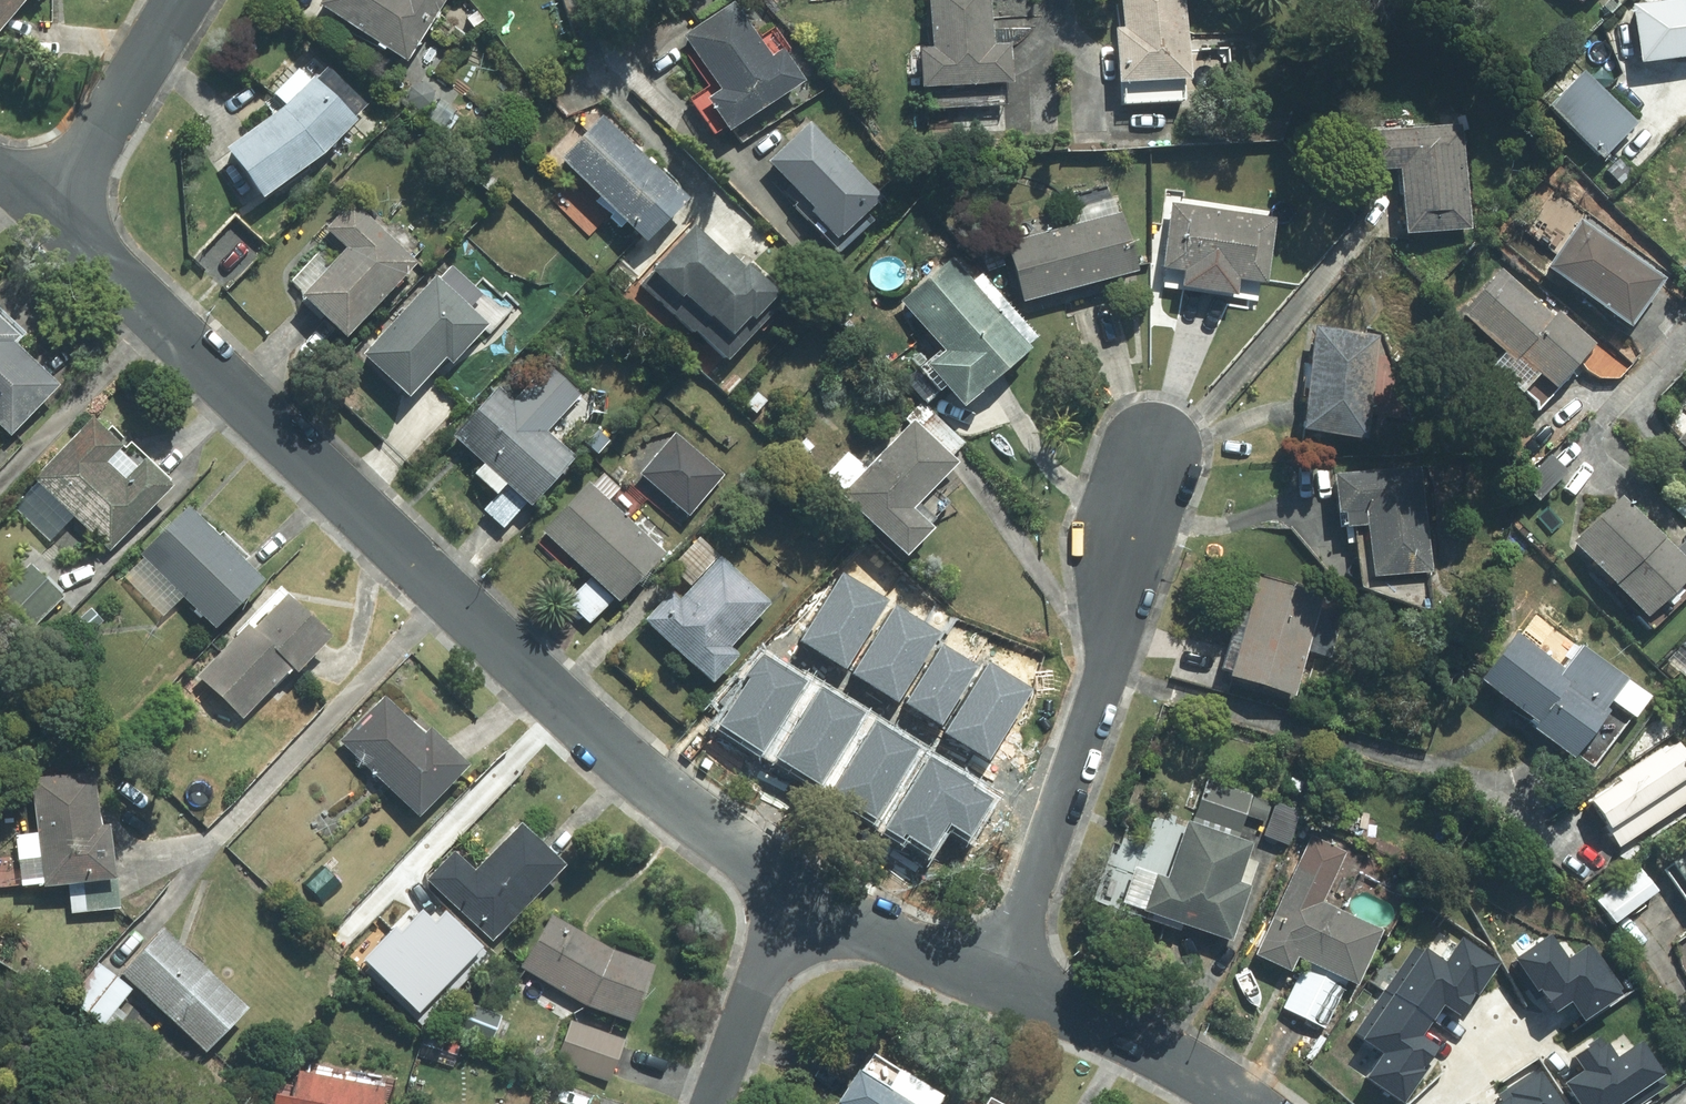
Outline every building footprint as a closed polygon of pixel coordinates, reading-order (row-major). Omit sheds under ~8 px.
[(27,0),(0,0),(0,33),(27,0)] [(443,0),(314,0),(312,4),(401,63),(443,0)] [(1006,85),(1008,85),(1008,45),(990,45),(989,0),(926,0),(926,46),(917,46),(918,85),(921,85),(921,115),(1006,114),(1006,85)] [(1179,105),(1181,0),(1120,0),(1120,28),(1111,28),(1110,82),(1119,82),(1119,104),(1179,105)] [(1625,2),(1635,67),(1685,60),(1685,0),(1682,0),(1625,2)] [(796,80),(773,50),(767,55),(728,4),(676,44),(716,95),(703,104),(726,134),(796,80)] [(306,80),(298,69),(268,92),(280,107),(223,150),(261,200),(352,131),(311,76),(306,80)] [(1581,71),(1547,104),(1602,160),(1636,127),(1581,71)] [(599,115),(555,159),(642,245),(685,201),(599,115)] [(806,122),(764,160),(835,240),(878,202),(806,122)] [(1395,174),(1398,233),(1470,229),(1464,126),(1368,131),(1370,175),(1395,174)] [(1072,224),(1003,241),(1018,303),(1135,274),(1116,200),(1069,212),(1072,224)] [(415,261),(351,201),(324,230),(343,248),(294,299),(339,342),(415,261)] [(1269,209),(1164,203),(1160,269),(1177,270),(1175,292),(1234,295),(1235,283),(1265,284),(1269,209)] [(1576,215),(1539,265),(1627,331),(1665,280),(1576,215)] [(737,349),(729,342),(724,337),(742,319),(747,324),(773,296),(729,254),(725,258),(690,225),(635,283),(722,365),(737,349)] [(921,367),(960,409),(1027,346),(990,307),(1002,296),(982,274),(970,286),(944,258),(897,301),(941,348),(921,367)] [(1504,266),(1461,315),(1501,350),(1488,365),(1534,406),(1590,342),(1504,266)] [(448,366),(494,319),(442,268),(358,352),(404,398),(442,360),(448,366)] [(8,435),(54,387),(9,345),(21,333),(0,313),(0,427),(8,435)] [(1377,332),(1309,326),(1300,435),(1368,441),(1377,332)] [(479,507),(501,529),(571,459),(546,433),(581,398),(532,348),(449,430),(480,461),(468,474),(490,496),(479,507)] [(925,406),(911,421),(948,457),(962,443),(925,406)] [(72,518),(104,552),(169,491),(140,460),(122,478),(104,459),(116,448),(89,419),(30,474),(38,482),(15,505),(48,540),(72,518)] [(838,496),(900,557),(931,525),(913,508),(956,465),(948,457),(911,421),(861,471),(844,454),(823,475),(841,493),(838,496)] [(1674,441),(1685,452),(1685,429),(1674,441)] [(671,432),(636,474),(688,516),(722,474),(671,432)] [(1422,466),(1328,469),(1329,510),(1339,510),(1340,529),(1363,528),(1365,576),(1426,574),(1422,466)] [(538,533),(543,538),(537,545),(567,573),(573,566),(586,578),(565,602),(590,625),(659,552),(606,502),(617,491),(600,474),(590,485),(587,482),(538,533)] [(1672,550),(1627,502),(1576,549),(1640,618),(1685,576),(1685,536),(1672,550)] [(240,565),(247,558),(228,538),(221,544),(184,506),(135,552),(143,560),(122,579),(163,621),(183,601),(208,627),(257,581),(240,565)] [(674,598),(666,592),(639,621),(707,684),(734,655),(727,649),(769,604),(716,554),(674,598)] [(0,590),(0,594),(29,627),(61,599),(30,564),(0,590)] [(845,572),(802,640),(847,668),(889,600),(845,572)] [(1317,614),(1322,599),(1255,579),(1225,679),(1292,699),(1306,652),(1329,659),(1341,621),(1317,614)] [(293,676),(327,640),(276,591),(194,677),(240,721),(288,671),(293,676)] [(897,605),(853,673),(898,701),(941,633),(897,605)] [(1680,643),(1684,647),(1667,663),(1680,677),(1685,671),(1685,637),(1680,643)] [(1630,720),(1647,689),(1570,647),(1553,676),(1487,639),(1458,691),(1577,757),(1605,707),(1630,720)] [(945,644),(908,702),(943,724),(980,666),(945,644)] [(751,677),(719,724),(763,752),(808,681),(764,654),(747,675),(751,677)] [(991,662),(948,732),(991,758),(1034,689),(991,662)] [(823,687),(779,757),(822,784),(866,714),(823,687)] [(418,734),(380,696),(337,740),(416,818),(465,768),(424,728),(418,734)] [(877,721),(834,792),(878,819),(921,748),(877,721)] [(1656,749),(1610,778),(1614,783),(1584,802),(1613,849),(1685,803),(1685,768),(1672,746),(1659,755),(1656,749)] [(931,755),(886,828),(905,839),(907,835),(931,849),(950,820),(971,833),(993,798),(974,787),(976,783),(931,755)] [(118,883),(108,883),(105,825),(97,825),(94,772),(30,775),(32,825),(0,826),(0,889),(66,885),(68,914),(120,912),(118,883)] [(1298,815),(1271,807),(1261,840),(1287,849),(1298,815)] [(1212,936),(1247,835),(1175,811),(1157,864),(1134,856),(1118,904),(1212,936)] [(454,855),(428,882),(409,901),(442,934),(461,915),(489,942),(562,868),(517,823),(470,871),(454,855)] [(1297,954),(1354,982),(1383,924),(1332,899),(1354,855),(1307,832),(1245,956),(1286,976),(1297,954)] [(1665,864),(1685,894),(1685,849),(1665,864)] [(1637,867),(1610,888),(1627,910),(1655,889),(1637,867)] [(1424,884),(1414,900),(1419,903),(1408,922),(1441,942),(1469,947),(1485,921),(1424,884)] [(650,964),(548,915),(519,974),(622,1023),(650,964)] [(100,1027),(131,992),(202,1056),(244,1009),(152,927),(110,974),(102,967),(71,1002),(100,1027)] [(1452,1073),(1466,955),(1398,947),(1385,1065),(1452,1073)] [(497,1016),(458,1003),(449,1031),(487,1045),(497,1016)] [(625,1041),(566,1020),(551,1064),(610,1084),(625,1041)] [(1587,1072),(1608,1103),(1629,1103),(1651,1090),(1624,1048),(1587,1072)] [(1486,1049),(1440,1097),(1447,1103),(1545,1103),(1486,1049)] [(265,1103),(380,1103),(383,1091),(273,1067),(265,1103)] [(936,1096),(893,1068),(880,1088),(856,1072),(835,1103),(931,1103),(936,1096)] [(983,1095),(977,1103),(999,1103),(983,1095)]
